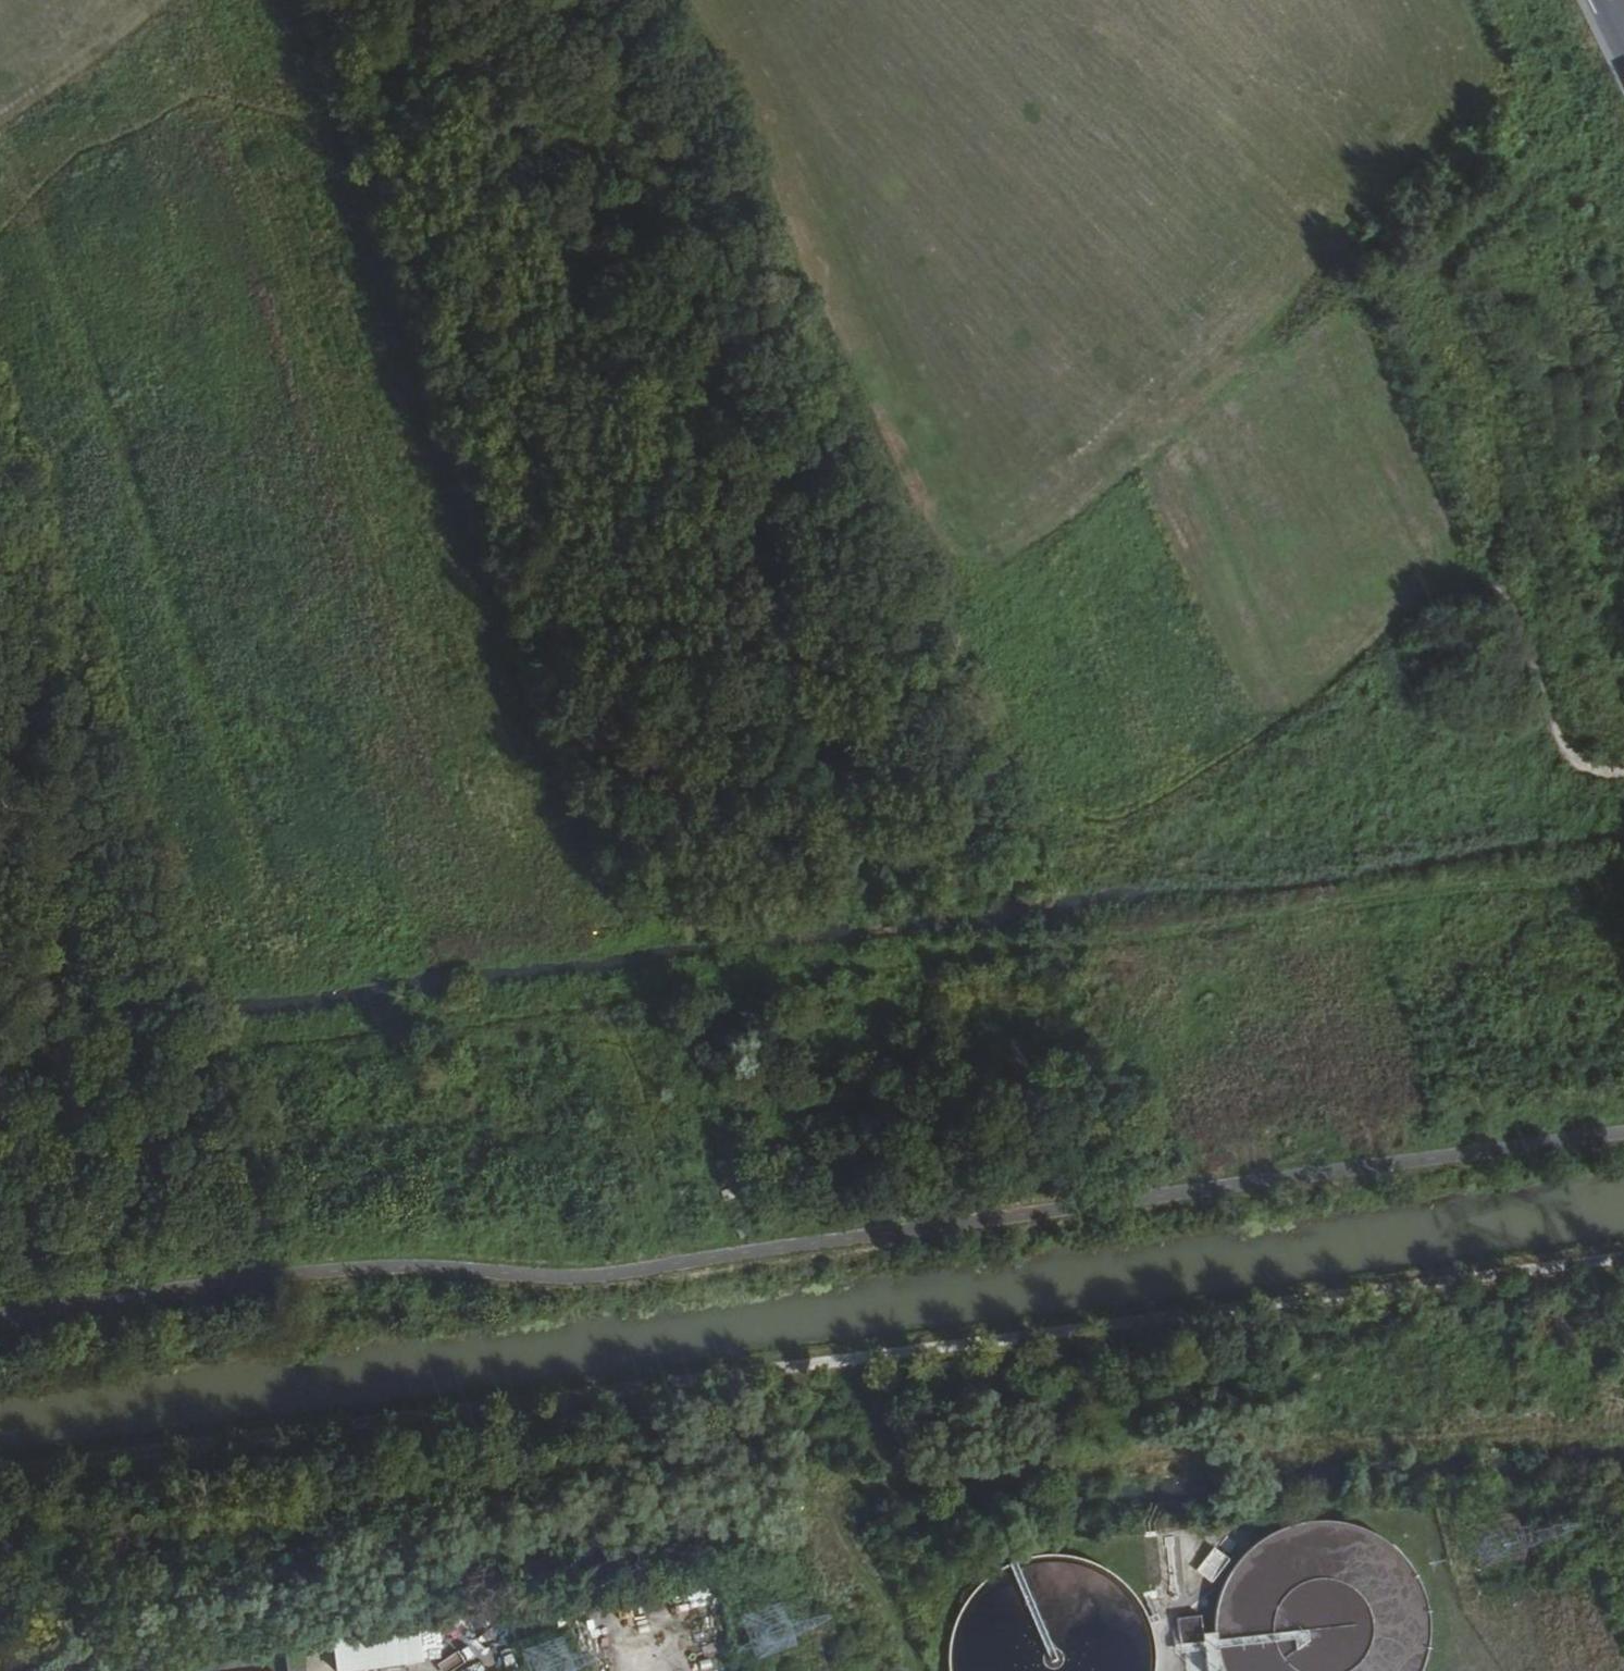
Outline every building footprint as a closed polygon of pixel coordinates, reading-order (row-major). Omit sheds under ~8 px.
[(1431,1606),(1430,1592),(1428,1579),(1423,1566),(1418,1554),(1410,1543),(1402,1532),(1392,1523),(1381,1515),(1369,1509),(1356,1504),(1343,1500),(1330,1499),(1316,1499),(1303,1501),(1290,1504),(1277,1509),(1266,1516),(1255,1524),(1245,1533),(1237,1544),(1230,1556),(1224,1568),(1220,1581),(1218,1594),(1217,1608),(1219,1621),(1221,1634),(1226,1646),(1232,1658),(1239,1669),(1240,1670),(1408,1670),(1410,1668),(1418,1657),(1423,1645),(1427,1632),(1430,1619),(1431,1606)] [(1155,1618),(1152,1606),(1147,1594),(1141,1584),(1133,1574),(1124,1565),(1114,1557),(1103,1551),(1091,1546),(1079,1543),(1066,1541),(1054,1541),(1041,1542),(1029,1545),(1017,1549),(1006,1555),(996,1563),(986,1571),(978,1581),(971,1591),(966,1603),(962,1615),(960,1627),(959,1640),(960,1652),(962,1665),(964,1670),(1153,1670),(1153,1669),(1156,1656),(1158,1644),(1157,1631),(1155,1618)] [(1206,1623),(1204,1594),(1178,1596),(1181,1624),(1206,1623)] [(337,1670),(355,1670),(425,1660),(419,1621),(331,1635),(337,1670)] [(287,1670),(306,1670),(303,1649),(284,1652),(287,1670)]
